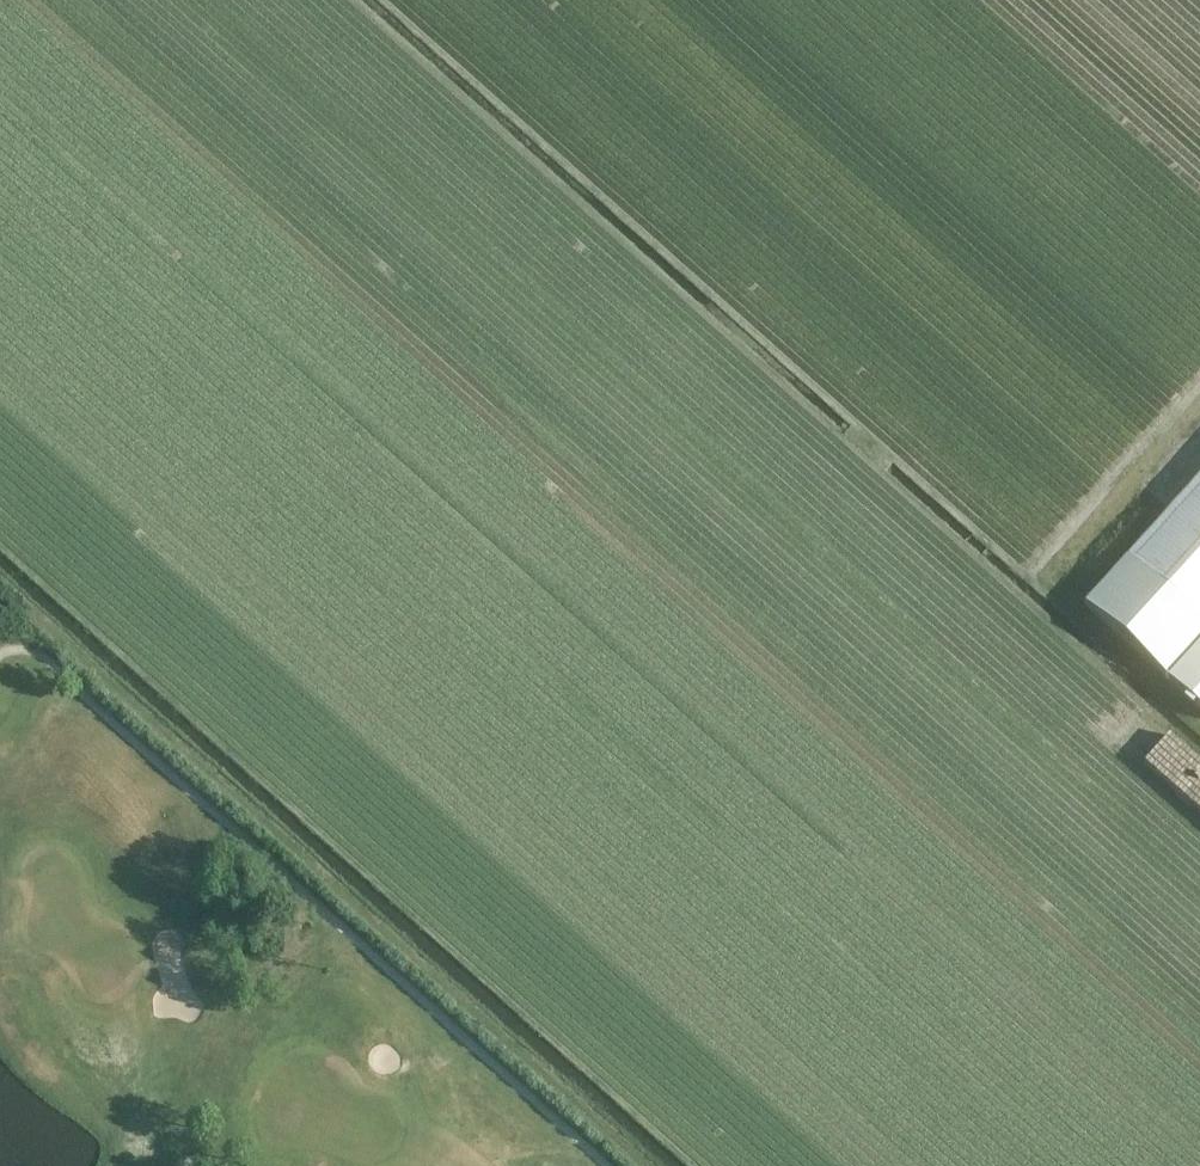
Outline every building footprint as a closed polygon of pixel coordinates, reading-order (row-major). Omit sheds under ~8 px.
[(1090,611),(1199,709),(1199,488),(1090,611)]
